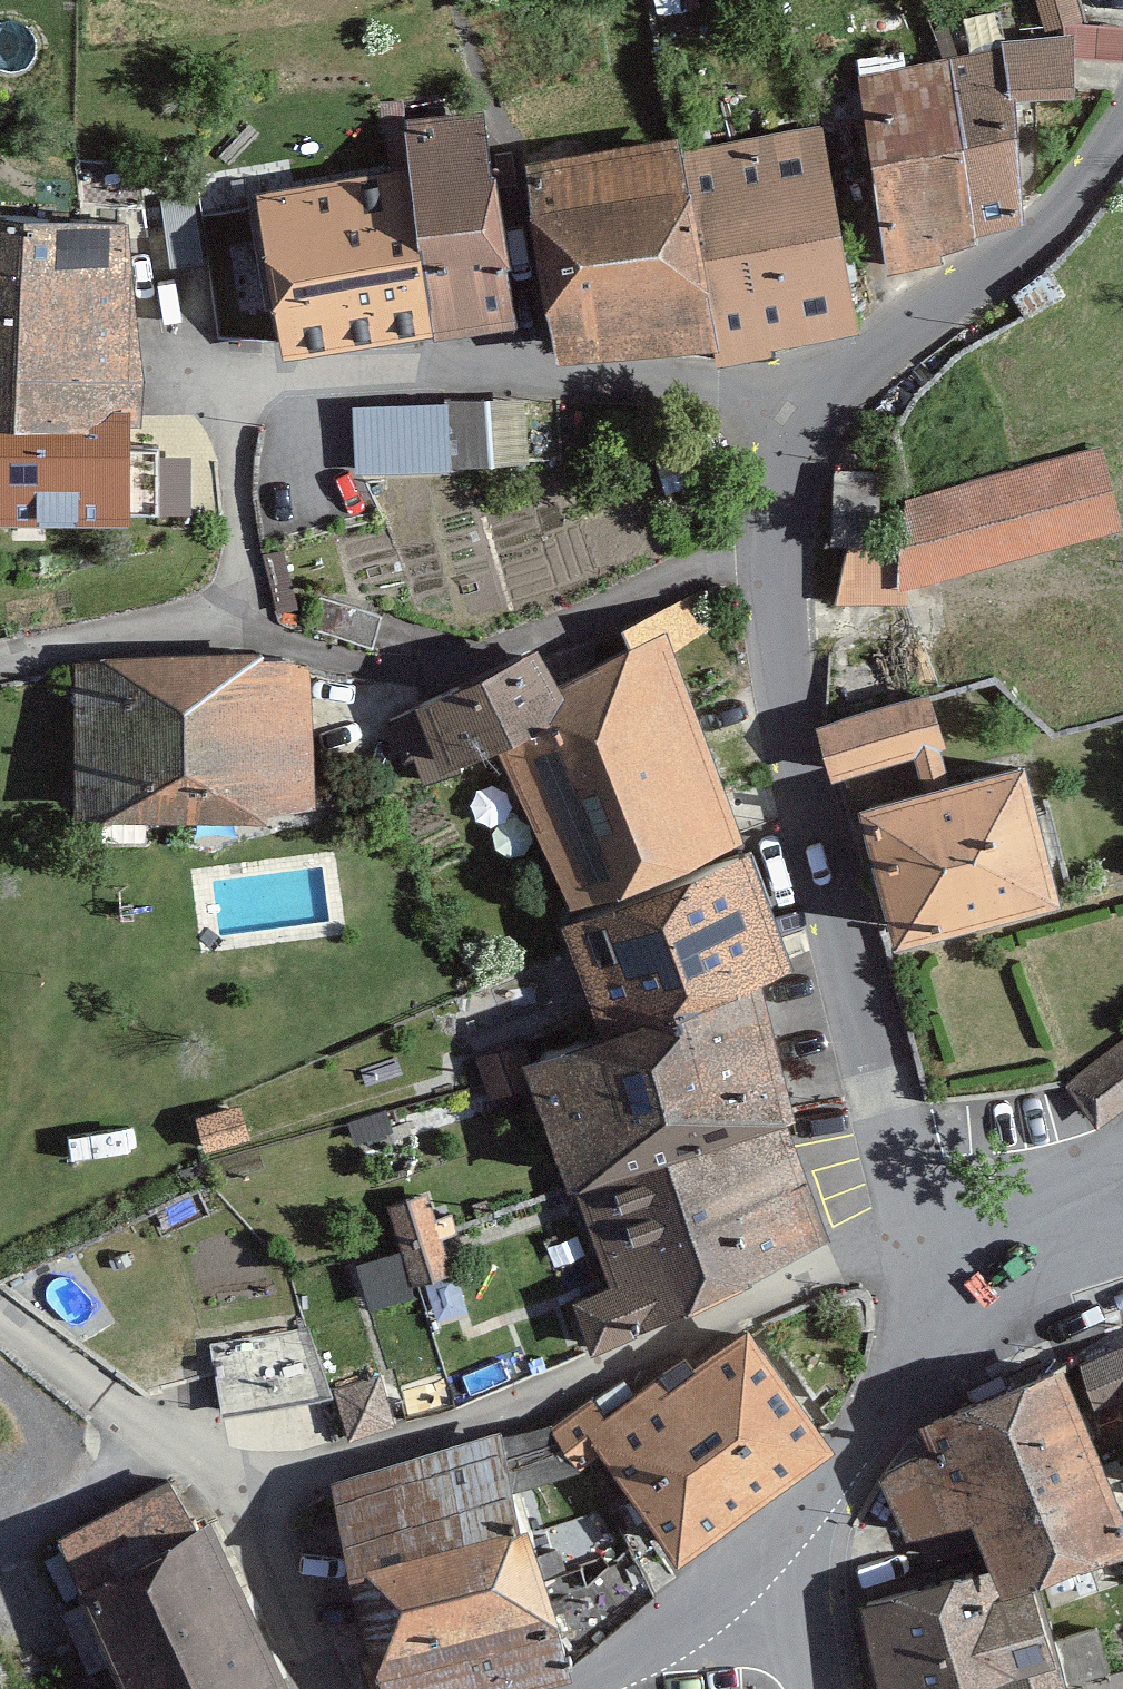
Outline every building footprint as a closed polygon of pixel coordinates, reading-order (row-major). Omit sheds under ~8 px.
[(1077,0),(1033,0),(1042,35),(1064,29),(1084,24),(1077,0)] [(1084,24),(1064,29),(1065,36),(1074,36),(1074,58),(1122,61),(1122,29),(1084,24)] [(1015,102),(1075,100),(1074,58),(1074,36),(1065,36),(1000,42),(1001,51),(948,60),(976,238),(1024,226),(1015,102)] [(859,75),(887,277),(942,266),(942,257),(975,247),(976,238),(948,60),(859,75)] [(417,239),(433,338),(434,342),(517,329),(496,179),(492,178),(484,112),(404,120),(407,168),(417,239)] [(860,334),(823,125),(681,152),(715,353),(717,368),(772,359),(772,352),(860,334)] [(524,164),(557,365),(715,353),(681,152),(679,139),(524,164)] [(372,344),(433,338),(417,239),(407,168),(348,178),(372,344)] [(283,361),(372,344),(348,178),(256,194),(283,361)] [(133,285),(128,225),(0,218),(0,284),(133,285)] [(130,413),(130,429),(142,428),(145,383),(133,285),(0,284),(0,433),(87,434),(112,413),(130,413)] [(533,460),(531,390),(356,394),(357,464),(533,460)] [(130,528),(130,429),(130,413),(112,413),(87,434),(0,433),(0,526),(130,528)] [(891,547),(900,592),(908,589),(1122,532),(1102,448),(891,504),(891,547)] [(144,450),(145,507),(195,506),(194,449),(144,450)] [(891,504),(891,472),(833,472),(831,547),(848,547),(891,547),(891,504)] [(891,547),(848,547),(834,606),(907,607),(908,589),(900,592),(891,547)] [(558,687),(564,699),(549,729),(499,755),(572,911),(745,847),(675,653),(720,626),(701,591),(620,633),(628,650),(558,687)] [(87,653),(94,808),(217,811),(215,640),(87,653)] [(215,640),(217,811),(333,807),(325,662),(215,640)] [(499,755),(549,729),(564,699),(558,687),(538,652),(391,723),(420,789),(499,755)] [(859,812),(896,948),(1059,905),(1024,769),(944,791),(935,756),(947,753),(933,697),(816,726),(830,782),(908,763),(917,798),(859,812)] [(795,969),(754,855),(555,928),(598,1043),(762,981),(795,969)] [(496,991),(513,1029),(551,1012),(535,974),(496,991)] [(796,1123),(762,981),(598,1043),(524,1068),(569,1194),(576,1193),(785,1127),(796,1123)] [(1097,1130),(1122,1111),(1122,1044),(1065,1084),(1097,1130)] [(464,1063),(478,1105),(527,1089),(513,1048),(464,1063)] [(805,1175),(785,1127),(576,1193),(595,1246),(714,1206),(805,1175)] [(805,1175),(714,1206),(742,1293),(830,1243),(805,1175)] [(401,1205),(427,1285),(465,1273),(439,1193),(401,1205)] [(742,1293),(714,1206),(595,1246),(610,1289),(570,1305),(592,1359),(742,1293)] [(588,1421),(683,1545),(833,1431),(750,1323),(665,1388),(652,1372),(588,1421)] [(1080,1367),(1095,1412),(1122,1402),(1122,1350),(1080,1367)] [(1122,1551),(1122,1524),(1065,1373),(921,1428),(930,1451),(878,1478),(906,1545),(969,1525),(1003,1596),(1037,1583),(1122,1551)] [(358,1439),(406,1425),(391,1377),(344,1392),(358,1439)] [(324,1484),(354,1592),(531,1543),(501,1435),(324,1484)] [(124,1688),(287,1688),(210,1525),(197,1530),(168,1482),(59,1542),(124,1688)] [(382,1688),(537,1688),(570,1679),(531,1543),(354,1592),(382,1688)] [(878,1688),(1066,1688),(1060,1663),(1037,1583),(1003,1596),(991,1573),(859,1608),(878,1688)] [(1072,1671),(1110,1663),(1101,1623),(1064,1631),(1072,1671)]
